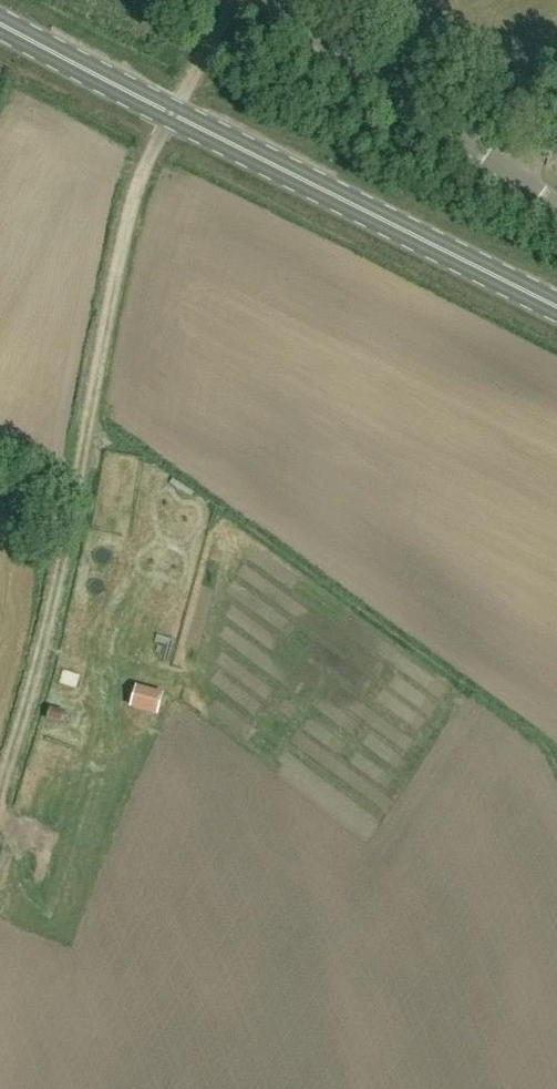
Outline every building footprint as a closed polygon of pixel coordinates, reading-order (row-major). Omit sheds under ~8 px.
[(136,685),(130,706),(158,714),(164,693),(136,685)]
